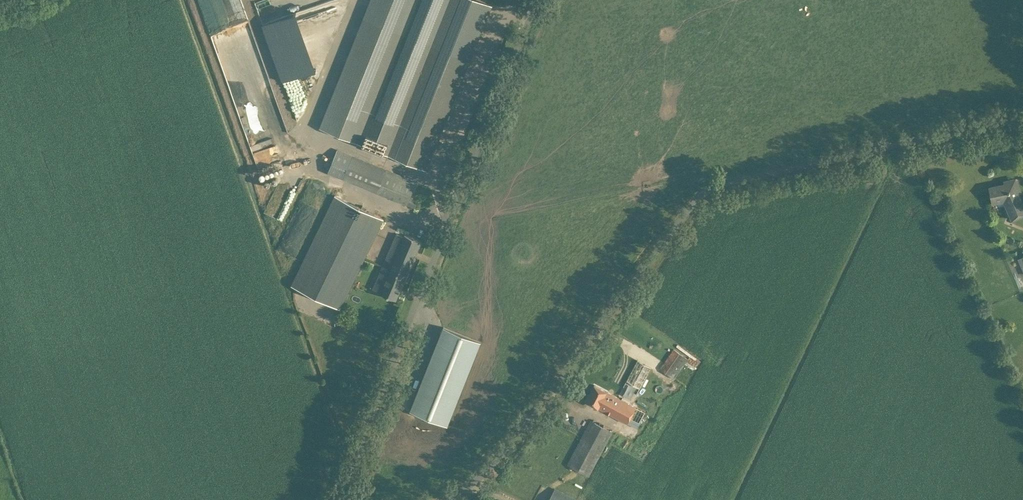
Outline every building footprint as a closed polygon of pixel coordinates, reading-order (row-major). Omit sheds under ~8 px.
[(332,0),(296,0),(298,9),(332,0)] [(320,128),(427,170),(493,5),(480,0),(370,0),(320,128)] [(283,81),(316,69),(296,12),(262,24),(283,81)] [(241,33),(248,33),(249,19),(232,18),(231,36),(241,36),(241,33)] [(989,187),(991,197),(992,203),(993,203),(1005,200),(1007,205),(1013,219),(1018,217),(1022,215),(1022,204),(1013,182),(989,187)] [(334,196),(291,285),(340,309),(383,219),(334,196)] [(379,293),(396,300),(420,242),(404,235),(394,259),(388,256),(377,280),(383,283),(379,293)] [(481,342),(444,327),(411,411),(447,425),(481,342)] [(618,346),(601,378),(615,386),(633,354),(618,346)] [(660,369),(674,378),(688,359),(674,349),(660,369)] [(638,360),(624,386),(625,387),(638,394),(638,393),(651,367),(647,364),(638,360)] [(595,384),(586,401),(595,406),(627,423),(629,424),(639,429),(647,412),(638,407),(636,406),(619,397),(595,384)] [(567,465),(589,476),(612,432),(591,420),(567,465)] [(555,488),(549,499),(576,499),(555,488)]
